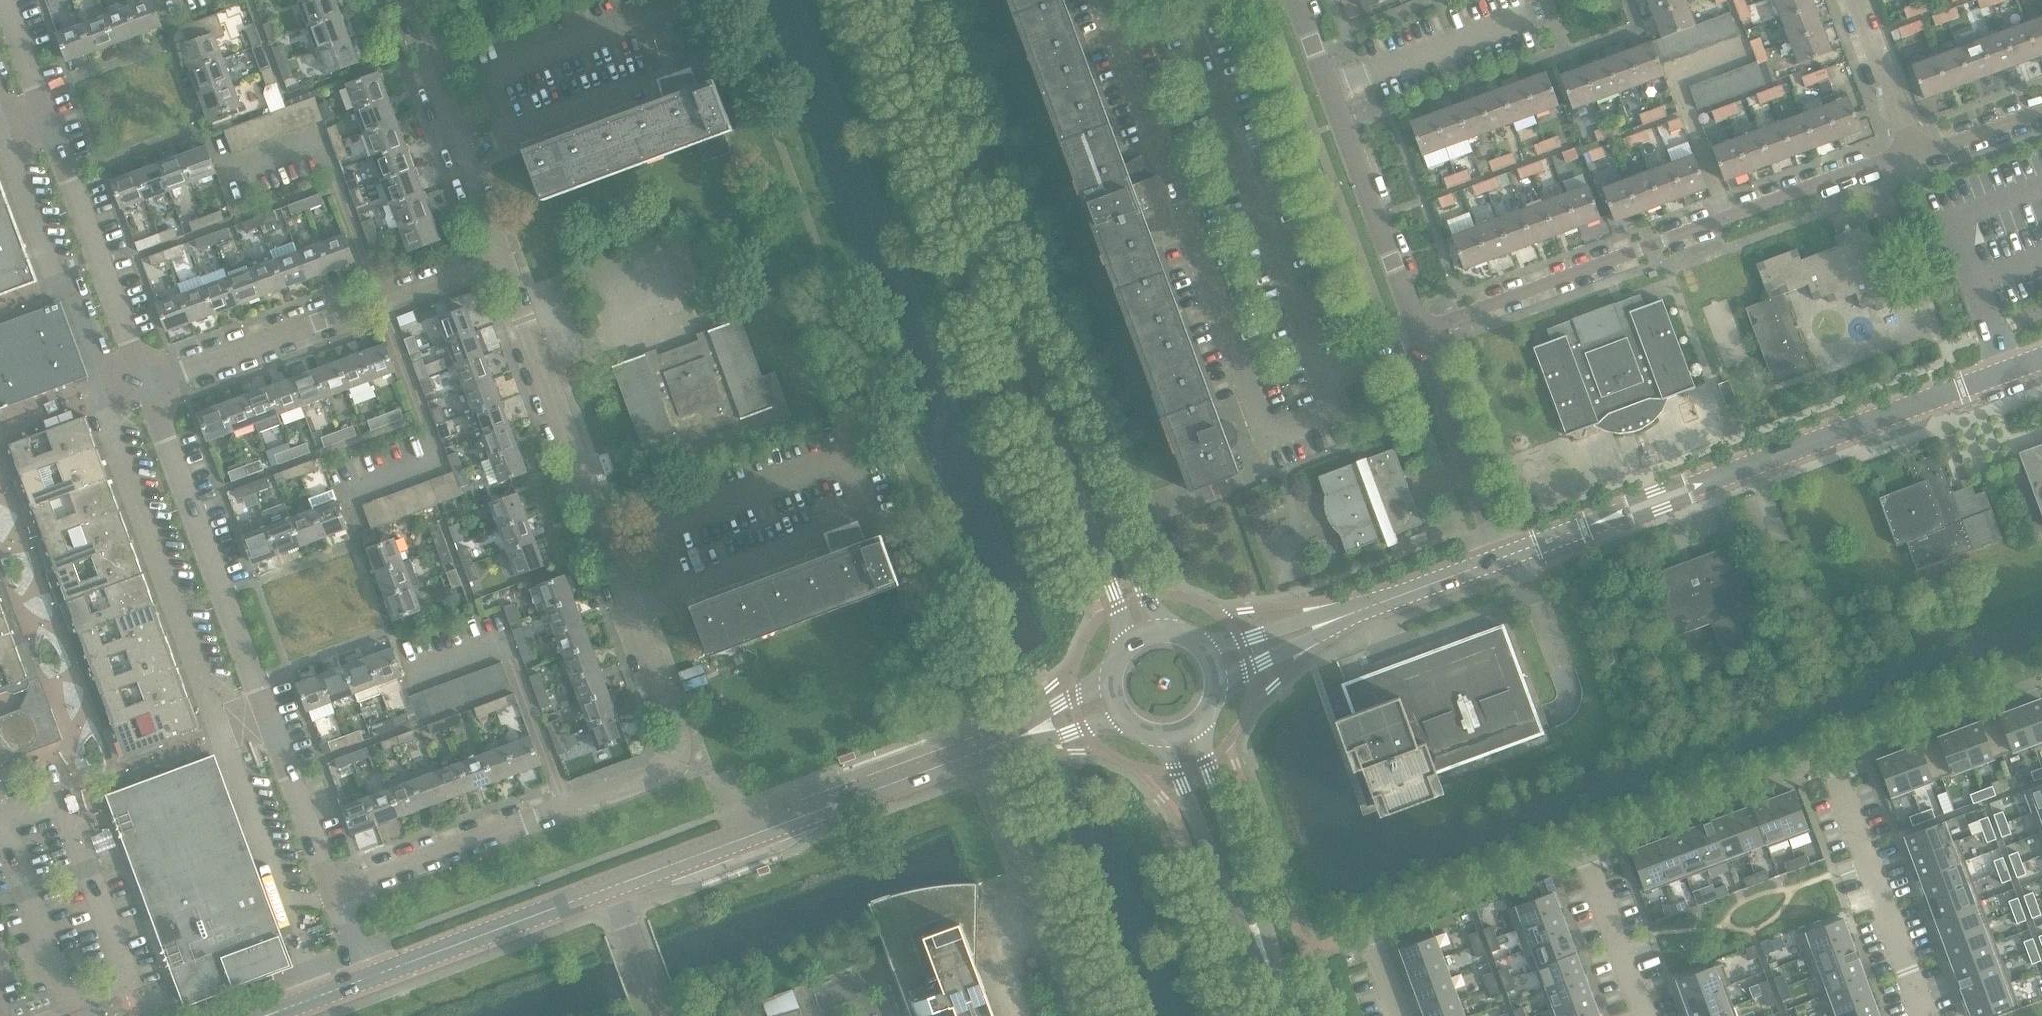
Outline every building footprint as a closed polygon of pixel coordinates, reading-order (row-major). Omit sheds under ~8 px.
[(129,8),(139,35),(163,26),(153,0),(149,0),(129,8)] [(310,27),(342,15),(337,0),(309,0),(301,3),(310,27)] [(1236,445),(1235,444),(1233,445),(1225,423),(1227,423),(1227,422),(1221,424),(1219,418),(1150,232),(1168,229),(1164,204),(1166,203),(1165,201),(1163,201),(1155,180),(1157,180),(1157,177),(1142,156),(1126,166),(1120,149),(1065,0),(1009,0),(1191,491),(1240,473),(1230,447),(1236,445)] [(1365,9),(1390,0),(1362,0),(1365,9)] [(1685,0),(1648,0),(1654,15),(1687,3),(1685,0)] [(1737,11),(1747,7),(1744,0),(1733,0),(1737,11)] [(1812,0),(1774,0),(1781,19),(1814,6),(1812,0)] [(1977,1),(1981,10),(1993,6),(1991,0),(1979,0),(1977,1)] [(1928,1),(1916,6),(1920,15),(1931,11),(1928,1)] [(1675,34),(1686,30),(1695,27),(1687,3),(1654,15),(1662,39),(1663,39),(1675,34)] [(1781,19),(1789,41),(1823,29),(1814,6),(1781,19)] [(1920,15),(1916,6),(1904,10),(1908,20),(1920,15)] [(1751,19),(1747,7),(1737,11),(1742,23),(1751,19)] [(139,35),(129,8),(106,16),(116,44),(139,35)] [(1960,18),(1956,8),(1944,13),(1948,22),(1960,18)] [(1948,22),(1944,13),(1932,17),(1936,27),(1948,22)] [(1730,14),(1719,18),(1727,40),(1738,36),(1730,14)] [(191,71),(224,59),(216,36),(225,33),(219,16),(220,16),(219,15),(184,28),(184,29),(185,28),(191,44),(183,47),(191,71)] [(310,27),(318,51),(351,39),(342,15),(310,27)] [(116,44),(106,16),(82,25),(92,53),(116,44)] [(1719,18),(1708,22),(1716,44),(1727,40),(1719,18)] [(2025,25),(2038,58),(2041,56),(2041,19),(2025,25)] [(265,25),(271,41),(280,38),(274,22),(265,25)] [(1708,22),(1697,26),(1705,48),(1716,44),(1708,22)] [(69,61),(92,53),(82,25),(59,34),(69,61)] [(1911,25),(1899,30),(1902,39),(1915,35),(1911,25)] [(2015,66),(2038,58),(2025,25),(2003,33),(2015,66)] [(1697,26),(1695,27),(1686,30),(1694,52),(1705,48),(1697,26)] [(263,44),(257,28),(248,31),(254,48),(263,44)] [(1831,52),(1823,29),(1789,41),(1798,65),(1831,52)] [(1686,30),(1675,34),(1682,57),(1694,52),(1686,30)] [(2003,33),(1980,41),(1992,75),(2015,66),(2003,33)] [(1675,34),(1663,39),(1671,61),(1682,57),(1675,34)] [(360,63),(351,39),(318,51),(327,75),(360,63)] [(1663,39),(1662,39),(1652,43),(1660,65),(1671,61),(1663,39)] [(1750,43),(1757,63),(1759,67),(1768,63),(1759,39),(1750,43)] [(1970,83),(1992,75),(1980,41),(1958,50),(1970,83)] [(1660,65),(1652,43),(1629,51),(1642,84),(1664,76),(1660,65)] [(274,50),(279,65),(288,62),(282,46),(274,50)] [(1958,50),(1935,58),(1947,91),(1970,83),(1958,50)] [(1619,93),(1642,84),(1629,51),(1607,60),(1619,93)] [(256,56),(262,72),(272,68),(266,52),(256,56)] [(1925,100),(1947,91),(1935,58),(1912,66),(1925,100)] [(191,71),(200,94),(233,82),(224,59),(191,71)] [(1607,60),(1584,68),(1597,101),(1619,93),(1607,60)] [(288,62),(279,65),(285,81),(294,78),(288,62)] [(1765,85),(1759,67),(1757,63),(1746,67),(1754,89),(1765,85)] [(1754,89),(1746,67),(1734,71),(1743,93),(1754,89)] [(277,84),(272,68),(262,72),(268,87),(277,84)] [(1597,101),(1584,68),(1561,76),(1573,110),(1597,101)] [(1813,74),(1817,83),(1828,79),(1825,70),(1813,74)] [(1743,93),(1734,71),(1723,75),(1732,98),(1743,93)] [(1547,72),(1524,81),(1537,114),(1559,106),(1547,72)] [(381,74),(376,75),(348,86),(357,109),(390,97),(381,74)] [(1813,74),(1801,78),(1805,87),(1817,83),(1813,74)] [(725,136),(724,134),(734,131),(716,82),(716,81),(696,88),(694,85),(696,84),(693,75),(692,75),(692,76),(669,81),(673,97),(663,101),(527,152),(545,201),(699,143),(700,145),(700,146),(705,162),(731,152),(725,136)] [(1712,79),(1720,102),(1732,98),(1723,75),(1712,79)] [(1720,102),(1712,79),(1701,84),(1709,106),(1720,102)] [(1524,81),(1501,89),(1514,122),(1537,114),(1524,81)] [(241,106),(233,82),(200,94),(209,118),(241,106)] [(1701,84),(1689,88),(1698,110),(1709,106),(1701,84)] [(1768,91),(1772,100),(1783,95),(1780,86),(1768,91)] [(1491,131),(1514,122),(1501,89),(1479,97),(1491,131)] [(1768,91),(1757,95),(1760,104),(1772,100),(1768,91)] [(313,125),(325,121),(319,105),(316,97),(304,102),(313,125)] [(357,109),(366,133),(398,120),(390,97),(357,109)] [(1479,97),(1457,106),(1469,139),(1491,131),(1479,97)] [(1825,106),(1838,140),(1861,131),(1848,97),(1825,106)] [(304,102),(293,106),(302,129),(313,125),(304,102)] [(328,102),(319,105),(325,121),(334,118),(328,102)] [(1738,112),(1735,103),(1723,107),(1726,116),(1738,112)] [(293,106),(282,110),(291,133),(302,129),(293,106)] [(1457,106),(1434,114),(1446,147),(1469,139),(1457,106)] [(1825,106),(1803,115),(1815,148),(1838,140),(1825,106)] [(1726,116),(1723,107),(1711,112),(1715,121),(1726,116)] [(1663,108),(1652,112),(1655,121),(1667,117),(1663,108)] [(282,110),(271,114),(280,138),(291,133),(282,110)] [(1655,121),(1652,112),(1640,116),(1643,125),(1655,121)] [(271,114),(259,118),(268,142),(280,138),(271,114)] [(1446,147),(1434,114),(1410,123),(1422,156),(1446,147)] [(1793,156),(1815,148),(1803,115),(1780,123),(1793,156)] [(259,118),(249,122),(257,146),(268,142),(259,118)] [(1680,118),(1668,123),(1671,132),(1683,128),(1680,118)] [(366,133),(375,156),(407,144),(398,120),(366,133)] [(249,122),(237,127),(245,150),(257,146),(249,122)] [(1780,123),(1758,131),(1770,165),(1793,156),(1780,123)] [(1619,124),(1607,128),(1610,138),(1622,133),(1619,124)] [(327,128),(334,145),(343,141),(336,125),(327,128)] [(234,154),(245,150),(237,127),(225,131),(234,154)] [(1610,138),(1607,128),(1595,132),(1598,142),(1610,138)] [(1650,140),(1646,131),(1634,135),(1638,145),(1650,140)] [(1747,173),(1770,165),(1758,131),(1735,140),(1747,173)] [(1638,145),(1634,135),(1623,139),(1626,149),(1638,145)] [(1558,138),(1546,142),(1549,151),(1561,147),(1558,138)] [(1712,148),(1724,182),(1747,173),(1735,140),(1712,148)] [(343,141),(334,145),(339,160),(348,157),(343,141)] [(1549,151),(1546,142),(1534,146),(1537,156),(1549,151)] [(375,156),(383,180),(416,168),(407,144),(375,156)] [(208,146),(184,155),(194,182),(218,173),(208,146)] [(1601,147),(1588,152),(1592,162),(1605,157),(1601,147)] [(1575,148),(1563,153),(1566,163),(1579,158),(1575,148)] [(1513,154),(1501,159),(1504,168),(1516,164),(1513,154)] [(184,155),(160,164),(170,191),(194,182),(184,155)] [(1693,155),(1671,164),(1683,197),(1706,188),(1693,155)] [(1504,168),(1501,159),(1489,163),(1492,172),(1504,168)] [(1544,171),(1541,161),(1529,165),(1533,175),(1544,171)] [(170,191),(160,164),(137,173),(147,200),(170,191)] [(1660,205),(1683,197),(1671,164),(1648,172),(1660,205)] [(1533,175),(1529,165),(1517,170),(1521,179),(1533,175)] [(425,192),(416,168),(383,180),(392,204),(425,192)] [(344,174),(351,192),(360,189),(354,170),(344,174)] [(1468,171),(1456,175),(1459,185),(1471,180),(1468,171)] [(1648,172),(1626,180),(1638,214),(1660,205),(1648,172)] [(123,209),(147,200),(137,173),(113,181),(123,209)] [(1459,185),(1456,175),(1444,180),(1447,189),(1459,185)] [(9,201),(0,177),(0,204),(9,201)] [(1500,187),(1496,177),(1484,182),(1488,192),(1500,187)] [(1615,222),(1638,214),(1626,180),(1603,189),(1615,222)] [(1488,192),(1484,182),(1472,186),(1476,196),(1488,192)] [(1588,186),(1565,194),(1578,228),(1601,219),(1588,186)] [(360,189),(351,192),(357,208),(366,204),(360,189)] [(393,230),(401,227),(433,215),(425,192),(392,204),(385,207),(393,230)] [(321,193),(306,199),(310,209),(325,203),(321,193)] [(1455,204),(1451,194),(1438,199),(1442,208),(1455,204)] [(1555,236),(1578,228),(1565,194),(1543,203),(1555,236)] [(310,209),(306,199),(290,205),(293,215),(310,209)] [(0,204),(0,235),(19,228),(9,201),(0,204)] [(1543,203),(1520,211),(1533,244),(1555,236),(1543,203)] [(222,210),(206,216),(210,226),(226,220),(222,210)] [(275,211),(259,217),(262,226),(278,220),(275,211)] [(1510,253),(1533,244),(1520,211),(1498,219),(1510,253)] [(1453,233),(1475,224),(1471,213),(1448,221),(1453,233)] [(442,239),(433,215),(401,227),(410,251),(442,239)] [(194,232),(210,226),(206,216),(190,222),(194,232)] [(262,226),(259,217),(243,222),(247,232),(262,226)] [(1498,219),(1475,228),(1488,261),(1510,253),(1498,219)] [(362,223),(368,239),(377,236),(371,220),(362,223)] [(1810,367),(1794,322),(1784,295),(1809,285),(1815,301),(1828,296),(1830,303),(1857,293),(1863,309),(1876,304),(1878,311),(1906,301),(1893,266),(1874,273),(1870,263),(1880,259),(1867,225),(1849,231),(1835,237),(1839,246),(1802,260),(1798,249),(1757,264),(1770,299),(1747,308),(1774,381),(1810,367)] [(29,255),(19,228),(0,235),(0,266),(29,255)] [(159,234),(163,243),(178,238),(175,228),(159,234)] [(229,228),(212,234),(216,243),(232,237),(229,228)] [(1464,270),(1488,261),(1475,228),(1452,236),(1464,270)] [(147,249),(163,243),(159,234),(143,240),(147,249)] [(216,243),(212,234),(197,239),(200,249),(216,243)] [(322,243),(332,270),(356,262),(346,235),(322,243)] [(377,236),(368,239),(374,255),(383,252),(377,236)] [(272,251),(273,254),(285,288),(308,279),(298,252),(295,243),(272,251)] [(322,243),(298,252),(308,279),(332,270),(322,243)] [(181,245),(165,251),(169,260),(184,254),(181,245)] [(153,266),(169,260),(165,251),(149,257),(153,266)] [(249,263),(251,270),(261,297),(285,288),(273,254),(249,263)] [(39,282),(29,255),(0,266),(0,296),(39,282)] [(225,269),(238,305),(261,297),(251,270),(249,263),(248,260),(225,269)] [(202,277),(205,286),(215,314),(238,305),(225,269),(202,277)] [(182,295),(192,322),(215,314),(205,286),(182,295)] [(168,331),(192,322),(182,295),(158,304),(168,331)] [(1656,413),(1658,408),(1662,400),(1695,388),(1695,387),(1694,387),(1661,301),(1663,301),(1662,300),(1643,307),(1639,297),(1641,296),(1641,295),(1620,302),(1615,304),(1546,330),(1547,331),(1549,330),(1553,341),(1534,348),(1534,349),(1535,349),(1567,434),(1566,435),(1567,436),(1600,424),(1606,426),(1613,429),(1615,433),(1617,434),(1621,434),(1635,432),(1641,430),(1654,422),(1657,418),(1656,413)] [(0,325),(0,410),(35,397),(45,393),(81,380),(90,377),(62,302),(50,306),(0,325)] [(440,318),(449,343),(476,333),(467,308),(440,318)] [(776,374),(771,376),(762,379),(741,322),(743,322),(742,320),(710,332),(712,337),(648,360),(647,355),(614,368),(614,369),(616,368),(647,454),(645,455),(646,456),(678,445),(678,447),(699,439),(699,437),(787,405),(786,403),(786,404),(775,376),(776,375),(776,374)] [(449,343),(457,366),(484,356),(481,348),(487,345),(482,330),(476,333),(449,343)] [(406,341),(411,356),(420,353),(415,338),(406,341)] [(386,344),(362,353),(372,380),(396,372),(386,344)] [(362,353),(338,362),(349,389),(372,380),(362,353)] [(484,356),(457,366),(466,389),(493,379),(484,356)] [(414,363),(420,380),(429,377),(423,360),(414,363)] [(326,397),(349,389),(338,362),(315,370),(326,397)] [(315,370),(292,379),(302,406),(326,397),(315,370)] [(434,391),(429,377),(420,380),(426,395),(434,391)] [(292,379),(269,387),(279,415),(302,406),(292,379)] [(501,402),(493,379),(466,389),(474,412),(501,402)] [(1728,382),(1720,386),(1728,407),(1735,425),(1743,422),(1728,382)] [(256,423),(279,415),(269,387),(246,396),(256,423)] [(246,396),(223,404),(233,432),(256,423),(246,396)] [(501,402),(474,412),(483,436),(510,426),(501,402)] [(209,441),(233,432),(223,404),(199,413),(209,441)] [(431,410),(437,426),(446,423),(440,407),(431,410)] [(385,414),(388,424),(404,418),(401,408),(385,414)] [(372,430),(388,424),(385,414),(368,420),(372,430)] [(65,461),(99,448),(87,416),(53,429),(65,461)] [(446,423),(437,426),(443,441),(451,438),(446,423)] [(354,425),(338,431),(342,441),(358,435),(354,425)] [(519,448),(510,426),(483,436),(491,458),(519,448)] [(22,476),(65,461),(53,429),(10,444),(22,476)] [(326,447),(342,441),(338,431),(322,437),(326,447)] [(291,448),(295,458),(312,452),(308,442),(291,448)] [(2019,453),(2041,516),(2041,445),(2019,453)] [(34,507),(110,479),(99,448),(65,461),(22,476),(34,507)] [(280,464),(295,458),(291,448),(276,454),(280,464)] [(491,485),(527,472),(519,448),(491,458),(482,462),(491,485)] [(1339,533),(1346,552),(1386,538),(1385,534),(1391,527),(1392,528),(1393,529),(1395,530),(1396,531),(1398,531),(1400,531),(1402,531),(1404,531),(1422,525),(1394,449),(1365,459),(1318,477),(1325,496),(1325,499),(1325,503),(1325,506),(1326,510),(1326,513),(1327,516),(1329,519),(1330,522),(1332,525),(1334,528),(1337,531),(1339,533)] [(448,456),(454,472),(463,468),(457,453),(448,456)] [(1917,571),(1953,558),(2003,540),(1986,492),(1957,503),(1940,455),(1909,466),(1916,485),(1879,498),(1896,547),(1907,543),(1917,571)] [(261,459),(245,465),(249,475),(265,469),(261,459)] [(315,461),(298,467),(302,476),(318,470),(315,461)] [(233,481),(249,475),(245,465),(229,471),(233,481)] [(302,476),(298,467),(283,472),(287,482),(302,476)] [(469,484),(463,468),(454,472),(459,487),(469,484)] [(459,487),(454,472),(442,476),(451,501),(463,496),(459,487)] [(431,480),(440,505),(451,501),(442,476),(431,480)] [(267,478),(252,484),(255,493),(271,487),(267,478)] [(34,507),(45,539),(122,511),(110,479),(34,507)] [(420,484),(428,509),(440,505),(431,480),(420,484)] [(240,499),(255,493),(252,484),(236,490),(240,499)] [(409,488),(418,513),(428,509),(420,484),(409,488)] [(406,517),(418,513),(409,488),(397,493),(406,517)] [(310,500),(314,511),(324,538),(349,529),(335,491),(310,500)] [(406,517),(397,493),(386,497),(395,521),(406,517)] [(501,528),(528,518),(519,495),(492,505),(501,528)] [(383,525),(395,521),(386,497),(374,501),(383,525)] [(383,525),(374,501),(364,505),(372,529),(383,525)] [(57,570),(133,542),(122,511),(45,539),(57,570)] [(302,547),(324,538),(314,511),(292,519),(302,547)] [(536,541),(528,518),(501,528),(509,551),(536,541)] [(255,564),(278,555),(268,528),(265,519),(253,523),(257,532),(245,537),(255,564)] [(268,528),(278,555),(302,547),(292,519),(268,528)] [(451,527),(458,544),(467,541),(461,524),(451,527)] [(883,535),(866,541),(863,542),(861,539),(863,538),(860,529),(859,529),(859,530),(837,535),(840,551),(830,554),(830,555),(694,606),(712,654),(901,586),(883,536),(884,535),(883,535)] [(434,534),(440,550),(450,547),(443,530),(434,534)] [(378,573),(406,563),(397,540),(370,550),(378,573)] [(545,565),(536,541),(509,551),(518,575),(545,565)] [(57,570),(68,601),(145,573),(133,542),(57,570)] [(455,562),(450,547),(440,550),(446,565),(455,562)] [(460,550),(466,567),(476,564),(469,547),(460,550)] [(1692,562),(1690,563),(1666,572),(1662,573),(1662,571),(1661,572),(1666,587),(1666,588),(1667,588),(1671,599),(1664,602),(1664,601),(1663,602),(1673,630),(1675,636),(1689,632),(1712,623),(1723,654),(1747,645),(1739,624),(1759,616),(1743,572),(1738,574),(1738,575),(1734,576),(1730,565),(1731,564),(1726,548),(1724,549),(1725,550),(1695,561),(1692,562)] [(378,573),(387,597),(414,587),(421,584),(412,561),(406,563),(378,573)] [(476,564),(466,567),(471,582),(481,579),(476,564)] [(464,585),(458,570),(449,574),(455,589),(464,585)] [(68,601),(80,633),(157,605),(145,573),(68,601)] [(575,600),(566,577),(540,587),(548,610),(575,600)] [(1582,598),(1577,585),(1568,588),(1573,602),(1582,598)] [(423,610),(414,587),(387,597),(395,620),(423,610)] [(548,610),(557,633),(584,624),(575,600),(548,610)] [(513,604),(504,607),(510,624),(519,621),(513,604)] [(80,633),(91,664),(168,636),(157,605),(80,633)] [(0,618),(0,652),(18,646),(11,626),(7,615),(0,618)] [(565,656),(592,646),(584,624),(557,633),(565,656)] [(512,631),(518,647),(528,644),(522,627),(512,631)] [(1502,627),(1344,685),(1355,713),(1336,721),(1347,751),(1356,748),(1363,767),(1373,796),(1381,793),(1389,813),(1436,796),(1429,776),(1542,734),(1537,721),(1502,627)] [(168,636),(91,664),(103,695),(180,667),(168,636)] [(528,644),(518,647),(524,663),(533,660),(528,644)] [(8,691),(15,694),(29,688),(32,682),(30,676),(18,646),(0,652),(0,694),(8,691)] [(601,670),(592,646),(565,656),(574,680),(601,670)] [(393,649),(369,658),(379,685),(403,676),(393,649)] [(379,685),(369,658),(346,666),(356,693),(359,703),(382,694),(379,685)] [(503,662),(492,666),(500,690),(512,686),(503,662)] [(346,666),(323,675),(332,702),(356,693),(346,666)] [(489,694),(500,690),(492,666),(480,670),(489,694)] [(114,727),(191,698),(180,667),(103,695),(114,727)] [(478,698),(489,694),(480,670),(469,674),(478,698)] [(583,703),(609,693),(601,670),(574,680),(583,703)] [(466,702),(478,698),(469,674),(457,679),(466,702)] [(529,677),(536,694),(544,690),(538,674),(529,677)] [(309,711),(332,702),(323,675),(299,684),(309,711)] [(457,679),(446,683),(455,706),(466,702),(457,679)] [(435,687),(444,710),(455,706),(446,683),(435,687)] [(432,714),(444,710),(435,687),(424,691),(432,714)] [(544,690),(536,694),(541,709),(550,706),(544,690)] [(618,716),(609,693),(583,703),(591,726),(618,716)] [(506,696),(490,702),(494,710),(510,705),(506,696)] [(203,730),(191,698),(114,727),(126,758),(203,730)] [(2041,701),(2020,708),(2034,745),(2041,741),(2041,702),(2041,701)] [(478,716),(494,710),(490,702),(475,707),(478,716)] [(2034,745),(2020,708),(2000,716),(2007,734),(1986,741),(1993,760),(2034,745)] [(57,742),(63,740),(51,709),(32,716),(20,710),(3,717),(0,723),(0,764),(57,742)] [(460,713),(444,719),(448,728),(464,722),(460,713)] [(408,714),(392,720),(395,728),(411,722),(408,714)] [(618,716),(591,726),(600,749),(626,739),(618,716)] [(2007,734),(2000,716),(1959,731),(1973,767),(1993,760),(1986,741),(2007,734)] [(448,728),(444,719),(429,724),(432,734),(448,728)] [(379,734),(395,728),(392,720),(376,726),(379,734)] [(547,724),(553,741),(562,737),(556,721),(547,724)] [(414,730),(398,736),(401,745),(417,739),(414,730)] [(361,731),(345,737),(348,746),(364,740),(361,731)] [(1973,767),(1959,731),(1919,746),(1925,764),(1946,756),(1952,775),(1973,767)] [(401,745),(398,736),(382,741),(386,751),(401,745)] [(333,751),(348,746),(345,737),(330,743),(333,751)] [(562,737),(553,741),(559,756),(568,753),(562,737)] [(531,738),(507,746),(517,773),(541,765),(531,738)] [(517,773),(507,746),(484,755),(493,782),(517,773)] [(1925,764),(1919,746),(1899,753),(1914,794),(1913,789),(1952,775),(1946,756),(1925,764)] [(367,747),(351,753),(354,762),(371,756),(367,747)] [(340,768),(354,762),(351,753),(336,758),(340,768)] [(1899,753),(1877,761),(1892,802),(1914,794),(1899,753)] [(471,790),(493,782),(484,755),(461,763),(471,790)] [(291,966),(215,758),(110,797),(187,1005),(291,966)] [(447,799),(471,790),(461,763),(437,772),(447,799)] [(424,808),(447,799),(437,772),(435,766),(412,774),(424,808)] [(2031,773),(2034,782),(2041,779),(2041,768),(2031,773)] [(391,789),(401,816),(424,808),(412,774),(388,783),(391,789)] [(2024,793),(2032,814),(2041,810),(2041,786),(2024,793)] [(1996,796),(1993,787),(1981,791),(1985,800),(1996,796)] [(377,825),(401,816),(391,789),(367,798),(377,825)] [(1981,791),(1970,795),(1974,804),(1985,800),(1981,791)] [(1795,792),(1774,800),(1789,840),(1810,832),(1795,792)] [(354,833),(377,825),(367,798),(344,806),(354,833)] [(1774,800),(1753,807),(1768,848),(1789,840),(1774,800)] [(1753,807),(1733,815),(1748,855),(1749,855),(1748,850),(1766,844),(1767,848),(1768,848),(1753,807)] [(1935,819),(1932,809),(1921,813),(1924,823),(1935,819)] [(2041,833),(2041,810),(2032,814),(2040,834),(2041,833)] [(2007,823),(2003,812),(1994,815),(1998,827),(2007,823)] [(1921,813),(1909,817),(1913,827),(1924,823),(1921,813)] [(1733,815),(1713,822),(1728,863),(1748,855),(1733,815)] [(1992,829),(1988,817),(1979,821),(1983,832),(1992,829)] [(1713,822),(1693,830),(1708,870),(1728,863),(1713,822)] [(1951,843),(1943,823),(1905,837),(1913,858),(1958,841),(1958,840),(1951,843)] [(2011,834),(2007,823),(1998,827),(2002,838),(2011,834)] [(1987,843),(1996,840),(1992,829),(1983,832),(1987,843)] [(1693,830),(1672,837),(1687,878),(1708,870),(1693,830)] [(1672,837),(1652,845),(1667,885),(1687,878),(1672,837)] [(1966,862),(1958,841),(1913,858),(1920,878),(1966,862)] [(1652,845),(1631,853),(1646,893),(1667,885),(1652,845)] [(2022,864),(2018,852),(2009,856),(2013,867),(2022,864)] [(1799,869),(1810,865),(1807,855),(1796,859),(1799,869)] [(2003,858),(1994,861),(1998,873),(2007,869),(2003,858)] [(1788,873),(1799,869),(1796,859),(1784,864),(1788,873)] [(1928,898),(1973,882),(1966,862),(1920,878),(1928,898)] [(2026,875),(2022,864),(2013,867),(2017,878),(2026,875)] [(2011,880),(2007,869),(1998,873),(2002,884),(2011,880)] [(1759,884),(1770,880),(1766,870),(1755,875),(1759,884)] [(1747,888),(1759,884),(1755,875),(1744,879),(1747,888)] [(1935,919),(1981,902),(1973,882),(1928,898),(1935,919)] [(875,922),(910,1015),(927,1015),(935,1013),(929,998),(946,992),(940,975),(953,970),(959,987),(982,980),(977,968),(978,884),(966,884),(954,884),(944,885),(935,886),(921,889),(915,890),(907,892),(899,894),(884,898),(876,901),(868,904),(875,922)] [(1718,899),(1729,895),(1726,885),(1715,890),(1718,899)] [(1707,903),(1718,899),(1715,890),(1703,894),(1707,903)] [(1561,914),(1553,893),(1508,910),(1516,931),(1561,914)] [(2037,904),(2033,893),(2024,896),(2028,908),(2037,904)] [(2022,910),(2018,898),(2009,902),(2013,913),(2022,910)] [(1678,914),(1689,910),(1685,900),(1674,904),(1678,914)] [(1943,939),(1988,922),(1981,902),(1935,919),(1943,939)] [(1666,918),(1678,914),(1674,904),(1663,909),(1666,918)] [(2037,904),(2028,908),(2032,919),(2041,915),(2037,904)] [(2026,921),(2022,910),(2013,913),(2017,924),(2026,921)] [(1568,935),(1561,914),(1516,931),(1523,951),(1568,935)] [(1798,936),(1806,957),(1810,956),(1851,941),(1843,919),(1802,934),(1798,936)] [(1950,959),(1996,943),(1988,922),(1943,939),(1950,959)] [(1495,939),(1491,928),(1483,930),(1488,942),(1495,939)] [(1482,944),(1478,933),(1470,935),(1475,947),(1482,944)] [(1576,955),(1568,935),(1523,951),(1531,972),(1576,955)] [(1435,938),(1401,951),(1409,971),(1443,958),(1435,938)] [(1499,950),(1495,939),(1488,942),(1492,953),(1499,950)] [(2033,939),(2024,942),(2028,954),(2037,950),(2033,939)] [(1775,952),(1770,940),(1761,944),(1765,955),(1775,952)] [(1806,957),(1813,978),(1817,976),(1858,961),(1851,941),(1810,956),(1806,957)] [(1958,980),(2003,963),(1996,943),(1950,959),(1958,980)] [(1486,955),(1482,944),(1475,947),(1479,958),(1486,955)] [(1755,946),(1746,949),(1750,961),(1760,957),(1755,946)] [(2041,962),(2037,950),(2028,954),(2032,965),(2041,962)] [(1583,975),(1576,955),(1531,972),(1531,973),(1536,971),(1543,990),(1583,975)] [(1040,968),(1036,957),(1027,960),(1032,971),(1040,968)] [(1443,958),(1409,971),(1416,991),(1450,979),(1443,958)] [(1813,979),(1818,977),(1825,996),(1866,981),(1858,961),(1817,976),(1813,978),(1813,979)] [(1965,1000),(2011,983),(2003,963),(1958,980),(1965,1000)] [(1677,980),(1685,1002),(1721,988),(1730,985),(1722,964),(1713,967),(1677,980)] [(1510,979),(1506,968),(1498,971),(1503,982),(1510,979)] [(982,980),(959,987),(953,970),(940,975),(946,992),(929,998),(935,1013),(927,1015),(995,1015),(982,980)] [(1497,984),(1493,973),(1485,976),(1490,987),(1497,984)] [(1591,995),(1583,975),(1543,990),(1550,1011),(1591,995)] [(1774,979),(1778,990),(1788,987),(1783,976),(1774,979)] [(1450,979),(1416,991),(1424,1011),(1458,999),(1450,979)] [(1514,991),(1510,979),(1503,982),(1507,993),(1514,991)] [(1759,985),(1763,996),(1773,992),(1768,981),(1759,985)] [(1832,1015),(1830,1015),(1834,1015),(1873,1001),(1866,981),(1825,996),(1832,1015)] [(2018,1004),(2011,983),(1965,1000),(1972,1015),(1987,1015),(2018,1004)] [(1501,996),(1497,984),(1490,987),(1494,998),(1501,996)] [(1691,1015),(1709,1015),(1729,1009),(1733,1007),(1726,988),(1731,986),(1730,985),(1721,988),(1685,1002),(1691,1015)] [(1778,990),(1782,1002),(1792,998),(1788,987),(1778,990)] [(765,999),(771,1015),(775,1015),(802,1006),(795,988),(765,999)] [(1763,996),(1767,1007),(1777,1004),(1773,992),(1763,996)] [(1591,995),(1550,1011),(1552,1015),(1598,1015),(1591,995)] [(1424,1011),(1426,1015),(1464,1015),(1458,999),(1424,1011)] [(1873,1001),(1834,1015),(1878,1015),(1873,1001)] [(1729,1010),(1734,1008),(1733,1007),(1729,1009),(1709,1015),(1732,1015),(1729,1010)]
